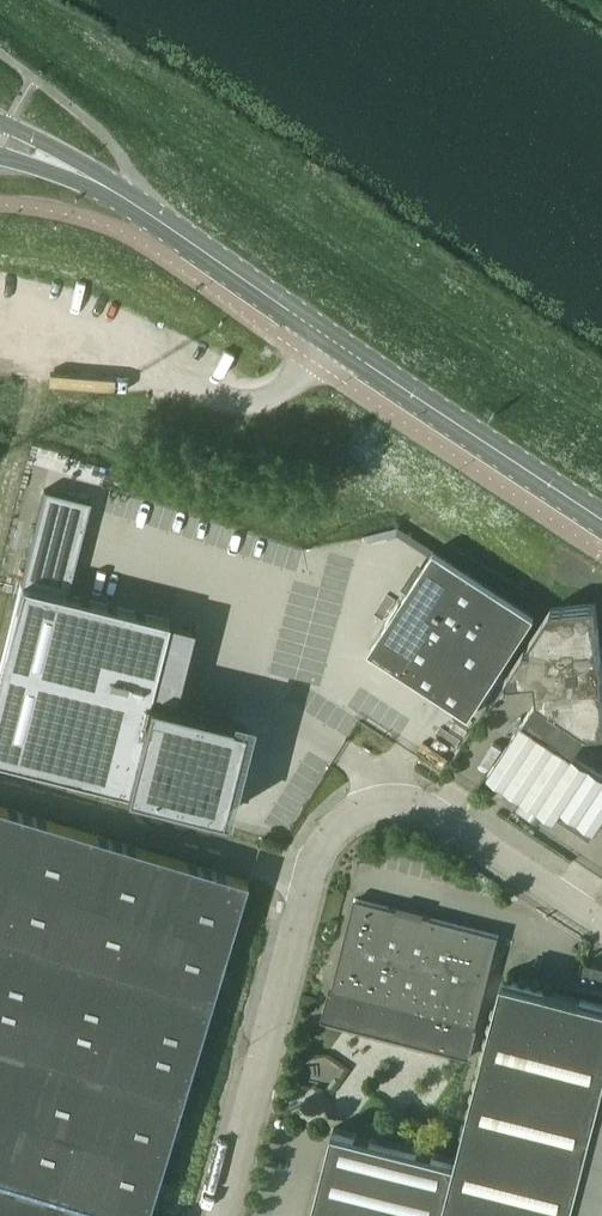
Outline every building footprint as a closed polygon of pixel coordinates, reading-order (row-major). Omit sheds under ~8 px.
[(0,657),(0,761),(116,789),(117,788),(127,791),(127,792),(222,815),(224,816),(224,814),(222,814),(245,724),(232,720),(232,719),(176,705),(152,699),(149,698),(169,620),(67,595),(75,564),(91,501),(42,488),(0,657)] [(534,616),(434,551),(370,650),(470,715),(534,616)] [(552,607),(505,676),(511,681),(536,678),(537,697),(521,722),(573,756),(589,731),(601,730),(601,658),(596,603),(552,607)] [(589,767),(573,756),(521,722),(487,774),(555,819),(589,767)] [(269,820),(289,826),(302,787),(282,780),(269,820)] [(247,880),(0,806),(0,1215),(146,1215),(247,880)] [(354,898),(331,991),(329,990),(321,1019),(469,1057),(477,1028),(475,1028),(498,935),(354,898)] [(585,963),(581,977),(601,982),(601,967),(585,963)] [(502,979),(455,1159),(333,1128),(310,1215),(601,1215),(601,1004),(502,979)]
